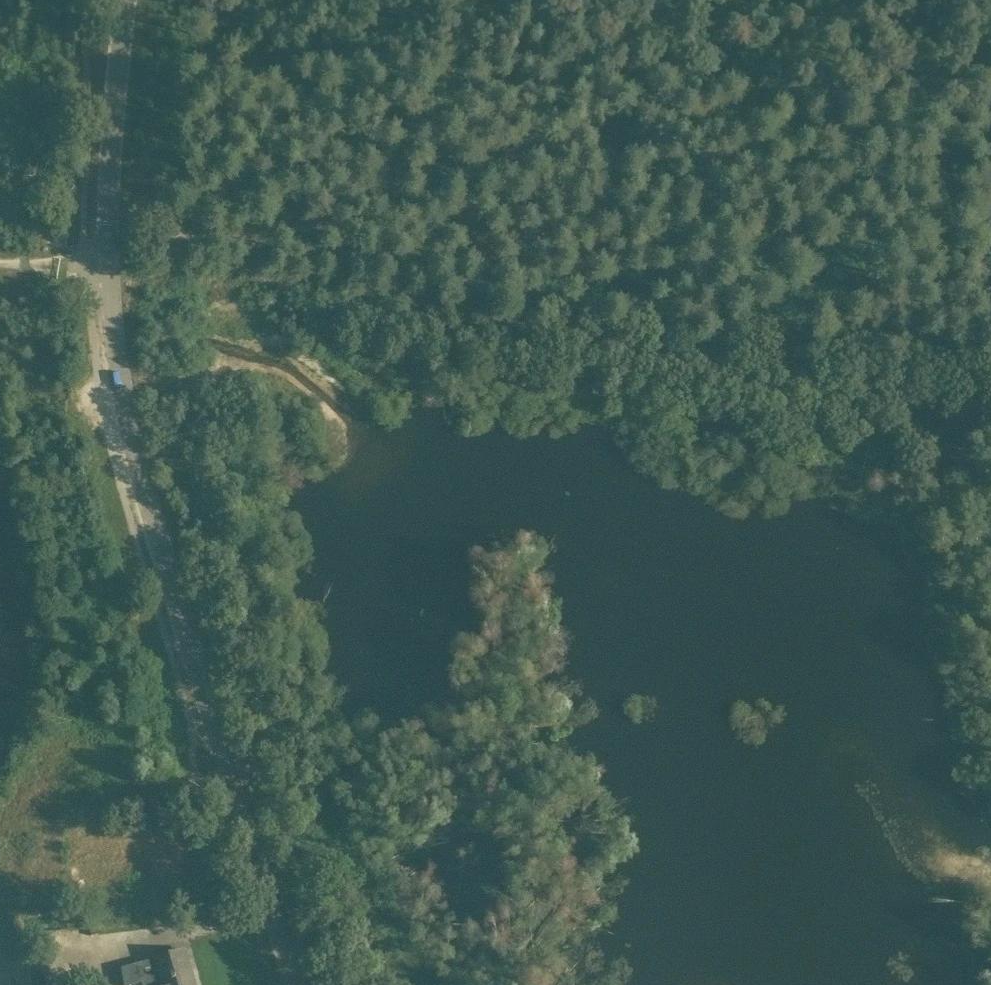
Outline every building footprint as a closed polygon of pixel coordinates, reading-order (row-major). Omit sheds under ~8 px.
[(160,984),(194,984),(184,950),(152,959),(120,967),(124,984),(133,984),(158,978),(160,984)]
